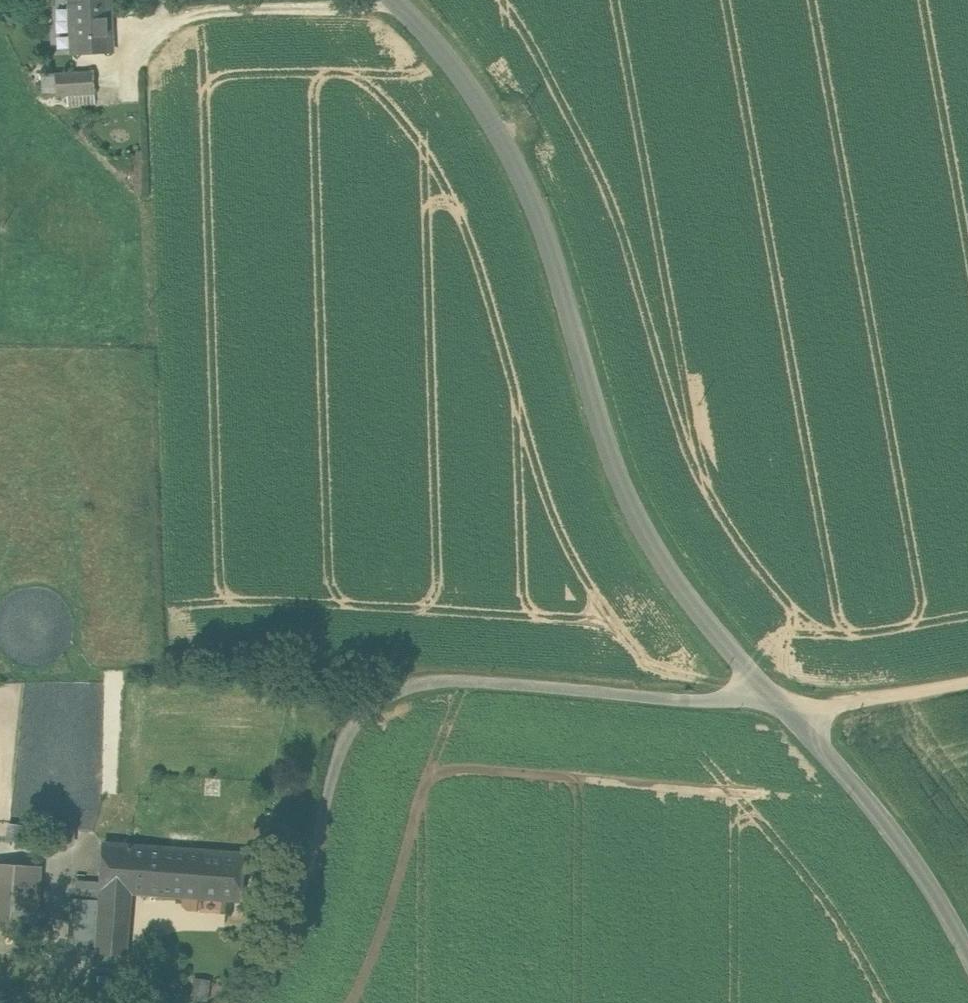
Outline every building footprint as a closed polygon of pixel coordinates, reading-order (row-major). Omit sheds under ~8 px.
[(73,53),(111,51),(109,0),(70,0),(73,53)] [(93,71),(42,74),(43,96),(94,93),(93,71)] [(35,826),(10,824),(9,840),(33,842),(35,826)] [(73,829),(45,826),(44,843),(71,845),(73,829)] [(148,845),(104,842),(101,881),(100,890),(131,892),(145,893),(148,845)] [(243,852),(148,845),(145,893),(183,896),(183,892),(198,893),(197,897),(239,900),(243,852)] [(0,864),(0,924),(36,927),(41,866),(0,864)] [(101,881),(86,880),(86,881),(77,880),(75,897),(99,899),(100,890),(101,881)] [(131,892),(100,890),(99,899),(96,951),(126,953),(131,892)] [(99,899),(75,897),(75,899),(77,899),(73,947),(72,947),(71,949),(96,951),(99,899)]
